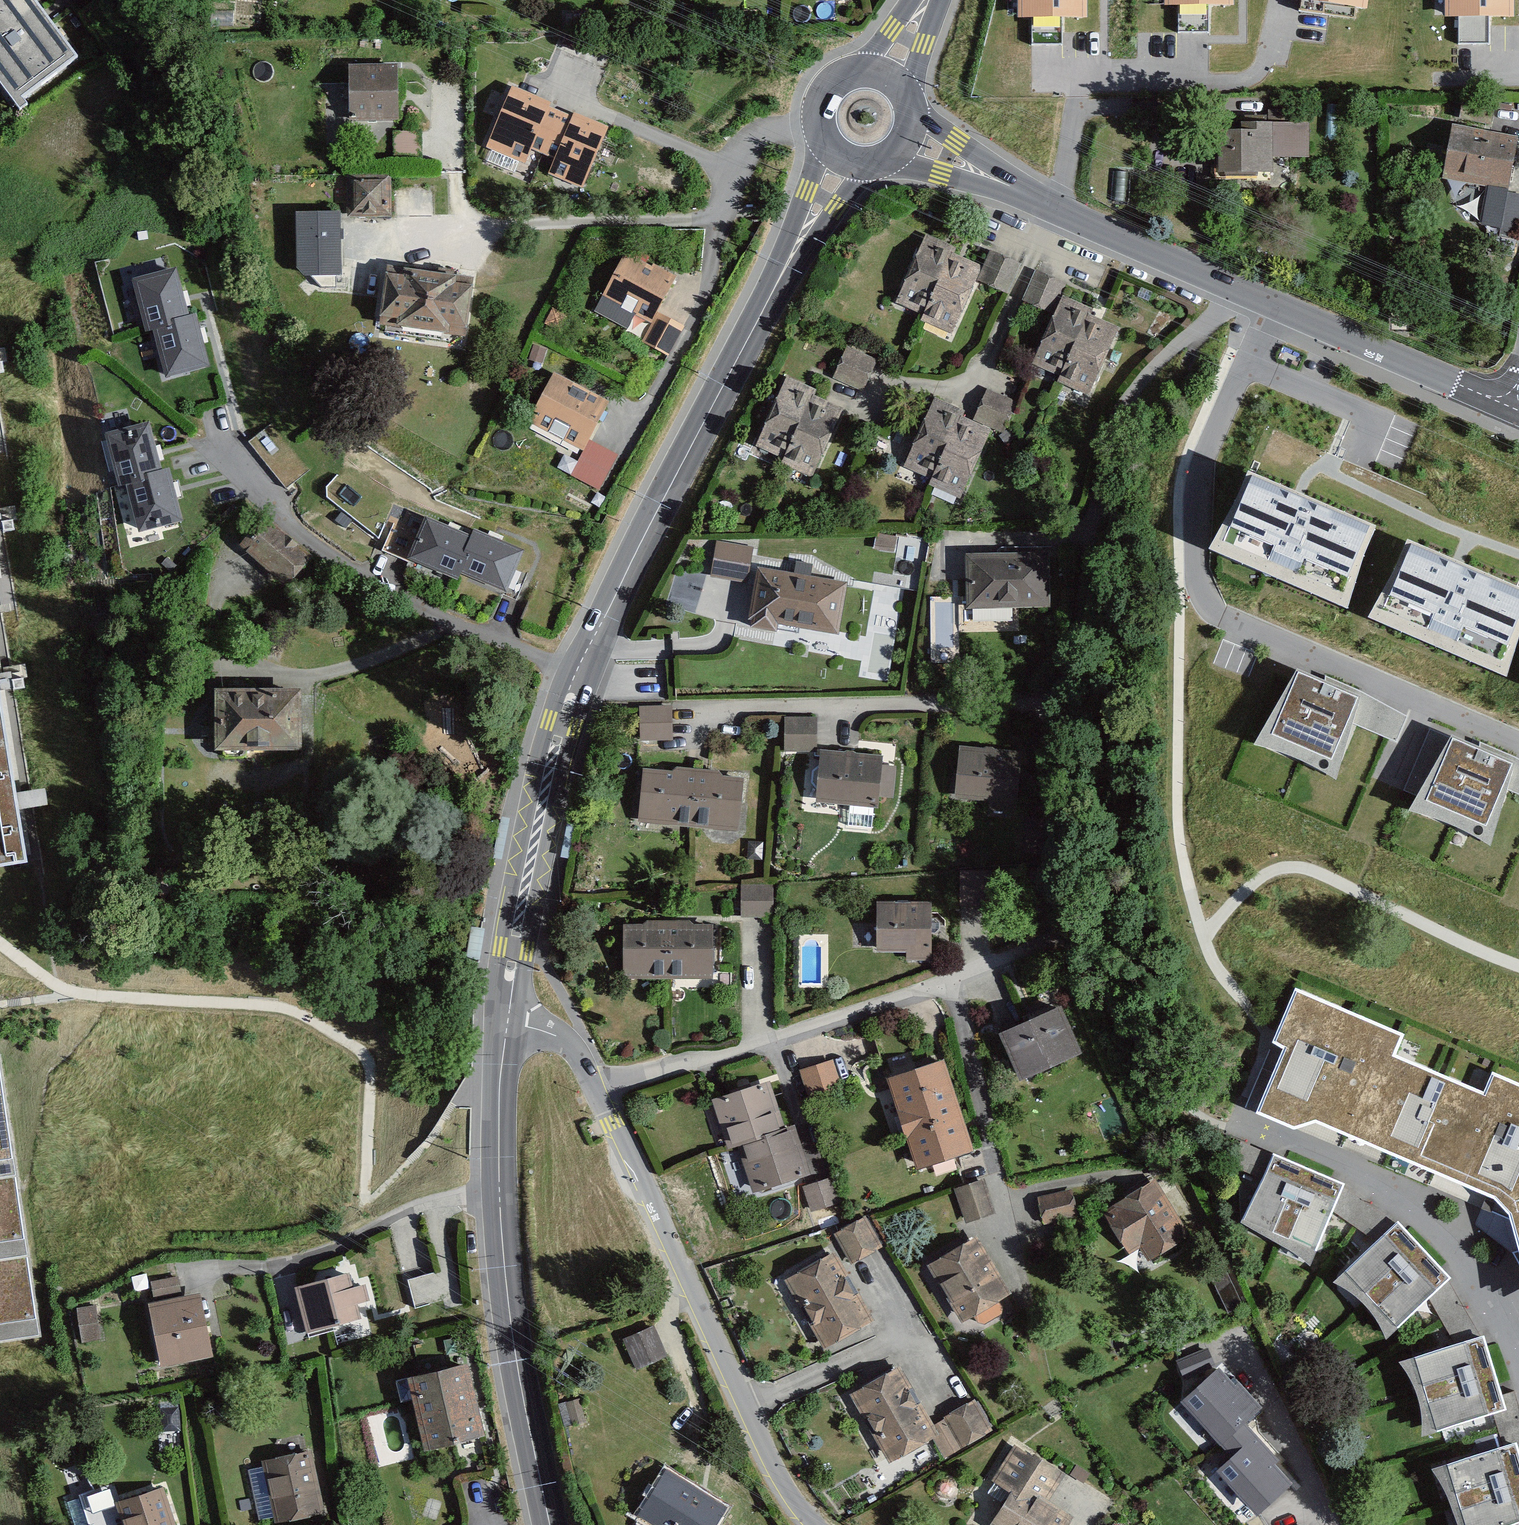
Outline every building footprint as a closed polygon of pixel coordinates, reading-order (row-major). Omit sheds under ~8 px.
[(32,0),(0,0),(0,91),(19,117),(29,110),(23,103),(79,60),(32,0)] [(1018,19),(1087,20),(1087,0),(1018,0),(1018,19)] [(1290,1),(1367,10),(1368,0),(1290,0),(1290,1)] [(1444,19),(1514,19),(1514,0),(1444,0),(1444,19)] [(398,74),(357,75),(357,123),(398,123),(398,74)] [(553,106),(514,90),(487,152),(528,168),(533,153),(544,158),(562,115),(552,110),(553,106)] [(1460,118),(1491,124),(1495,103),(1464,97),(1460,118)] [(575,121),(562,115),(544,158),(557,164),(550,178),(585,193),(612,131),(577,116),(575,121)] [(1218,123),(1218,174),(1272,174),(1273,156),(1309,156),(1309,123),(1218,123)] [(1453,129),(1444,182),(1511,193),(1518,145),(1518,140),(1453,129)] [(423,134),(396,134),(396,164),(423,164),(423,134)] [(393,177),(348,178),(348,221),(393,221),(393,177)] [(1508,198),(1509,196),(1489,192),(1481,232),(1501,236),(1508,198)] [(1508,198),(1501,236),(1500,241),(1518,244),(1518,237),(1518,200),(1508,198)] [(342,217),(298,217),(298,274),(304,281),(343,280),(342,217)] [(926,234),(895,303),(924,316),(953,253),(956,248),(926,234)] [(977,283),(1010,296),(1023,265),(990,251),(984,266),(977,283)] [(603,297),(653,323),(678,276),(655,264),(653,267),(627,253),(603,297)] [(953,253),(924,316),(922,321),(953,335),(977,283),(984,266),(953,253)] [(1034,270),(1021,301),(1052,314),(1060,296),(1065,283),(1034,270)] [(180,272),(138,281),(149,332),(159,330),(191,323),(180,272)] [(388,278),(381,329),(468,341),(474,291),(457,289),(458,281),(405,274),(404,281),(388,278)] [(1052,314),(1031,364),(1061,377),(1088,314),(1090,309),(1060,296),(1052,314)] [(644,344),(668,356),(685,325),(661,312),(644,344)] [(1088,314),(1061,377),(1059,381),(1089,394),(1118,327),(1088,314)] [(191,323),(159,330),(170,380),(213,371),(202,321),(191,323)] [(548,350),(535,346),(530,361),(543,365),(548,350)] [(848,351),(833,382),(864,396),(879,365),(848,351)] [(612,405),(556,376),(529,426),(585,455),(592,443),(612,405)] [(787,382),(755,449),(784,462),(814,400),(816,395),(787,382)] [(989,391),(976,421),(1003,433),(1016,403),(989,391)] [(814,400),(784,462),(782,466),(812,480),(843,414),(814,400)] [(935,400),(904,467),(933,480),(962,418),(964,414),(935,400)] [(96,425),(112,485),(128,481),(159,473),(143,412),(96,425)] [(962,418),(933,480),(931,484),(960,498),(991,432),(962,418)] [(573,476),(601,492),(619,459),(592,443),(585,455),(573,476)] [(170,470),(159,473),(128,481),(143,538),(185,528),(170,470)] [(1371,529),(1252,478),(1224,544),(1342,595),(1371,529)] [(314,558),(267,518),(241,549),(288,589),(314,558)] [(429,520),(411,564),(459,582),(462,576),(476,539),(429,520)] [(476,539),(462,576),(515,596),(532,551),(479,530),(476,539)] [(718,543),(715,563),(754,570),(757,550),(718,543)] [(1412,546),(1383,612),(1502,662),(1518,623),(1518,592),(1412,546)] [(1049,604),(1048,557),(971,559),(972,606),(1049,604)] [(798,580),(761,573),(750,634),(781,640),(783,631),(842,642),(852,588),(814,581),(816,569),(800,566),(798,580)] [(1357,698),(1298,674),(1272,737),(1332,761),(1357,698)] [(305,691),(219,691),(219,752),(305,752),(305,691)] [(27,861),(0,693),(0,866),(27,861)] [(641,707),(641,743),(676,743),(675,707),(641,707)] [(788,716),(787,753),(819,754),(821,717),(788,716)] [(1512,764),(1452,740),(1427,803),(1486,826),(1512,764)] [(1019,756),(964,752),(961,797),(994,799),(993,808),(1015,810),(1019,756)] [(881,760),(825,755),(821,800),(877,805),(881,760)] [(740,783),(646,774),(642,821),(736,829),(740,783)] [(962,874),(962,908),(996,908),(996,874),(962,874)] [(743,886),(742,919),(774,920),(774,887),(743,886)] [(934,903),(878,903),(878,956),(907,956),(907,963),(933,963),(934,903)] [(713,981),(714,926),(693,926),(693,922),(646,922),(646,926),(624,925),(623,981),(713,981)] [(1296,990),(1271,1045),(1283,1050),(1255,1117),(1294,1133),(1317,1124),(1496,1202),(1510,1218),(1518,1251),(1518,1084),(1491,1072),(1484,1093),(1397,1055),(1404,1035),(1296,990)] [(1064,1007),(1000,1034),(1021,1083),(1085,1056),(1064,1007)] [(947,1060),(888,1079),(918,1171),(976,1153),(947,1060)] [(810,1104),(844,1095),(836,1063),(802,1072),(810,1104)] [(40,1337),(0,1067),(0,1343),(40,1337)] [(771,1083),(712,1100),(727,1152),(738,1148),(786,1135),(771,1083)] [(786,1135),(738,1148),(752,1196),(813,1178),(799,1131),(786,1135)] [(1344,1185),(1272,1155),(1244,1222),(1315,1252),(1344,1185)] [(836,1179),(805,1188),(813,1214),(843,1205),(836,1179)] [(984,1184),(959,1192),(969,1222),(994,1214),(984,1184)] [(1187,1240),(1153,1184),(1106,1211),(1130,1251),(1144,1242),(1153,1259),(1187,1240)] [(1038,1197),(1043,1221),(1083,1216),(1076,1189),(1038,1197)] [(869,1217),(836,1235),(853,1268),(887,1250),(869,1217)] [(1398,1224),(1346,1273),(1399,1328),(1450,1279),(1398,1224)] [(975,1243),(934,1268),(966,1319),(1006,1294),(975,1243)] [(786,1281),(825,1352),(876,1325),(838,1254),(786,1281)] [(180,1276),(150,1277),(151,1295),(181,1293),(180,1276)] [(352,1276),(297,1290),(309,1336),(364,1321),(360,1306),(373,1303),(368,1286),(356,1290),(352,1276)] [(200,1300),(154,1308),(164,1366),(210,1357),(200,1300)] [(71,1305),(78,1341),(99,1336),(94,1303),(71,1305)] [(655,1329),(624,1342),(638,1374),(669,1361),(655,1329)] [(1484,1338),(1414,1360),(1438,1433),(1507,1411),(1484,1338)] [(468,1366),(406,1381),(424,1454),(485,1439),(468,1366)] [(850,1396),(889,1465),(940,1436),(900,1367),(850,1396)] [(1235,1386),(1218,1369),(1181,1403),(1223,1448),(1249,1424),(1263,1411),(1238,1383),(1235,1386)] [(581,1400),(560,1406),(568,1431),(589,1425),(581,1400)] [(943,1419),(961,1450),(993,1432),(975,1400),(943,1419)] [(159,1404),(158,1424),(182,1422),(182,1404),(159,1404)] [(1283,1461),(1249,1424),(1223,1448),(1232,1458),(1215,1473),(1257,1518),(1293,1485),(1276,1467),(1283,1461)] [(1446,1466),(1465,1524),(1518,1524),(1518,1453),(1516,1444),(1446,1466)] [(1076,1519),(1049,1502),(1066,1475),(1034,1455),(1032,1457),(1014,1446),(991,1481),(1011,1494),(992,1524),(1072,1524),(1076,1519)] [(262,1462),(275,1524),(277,1524),(325,1515),(311,1451),(262,1462)] [(668,1473),(640,1520),(647,1524),(716,1524),(726,1509),(668,1473)] [(115,1504),(122,1524),(176,1524),(164,1488),(115,1504)]
